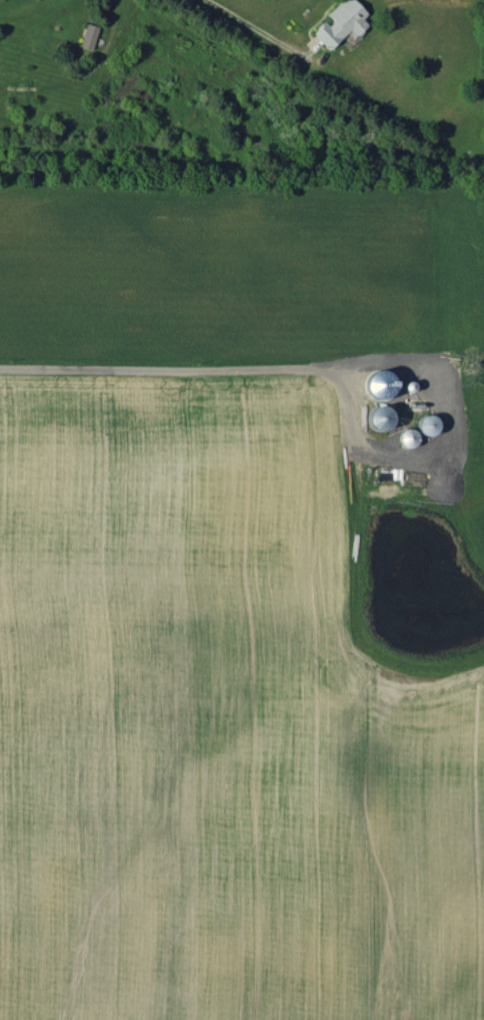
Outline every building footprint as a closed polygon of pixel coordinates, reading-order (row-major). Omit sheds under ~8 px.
[(355,0),(342,0),(325,16),(328,19),(313,32),(329,50),(348,33),(353,39),(369,24),(363,18),(368,14),(355,0)] [(92,49),(99,26),(86,23),(80,46),(92,49)] [(392,370),(366,371),(367,398),(392,398),(392,370)] [(393,428),(392,406),(368,407),(369,429),(393,428)] [(439,419),(421,413),(416,430),(434,435),(439,419)]
